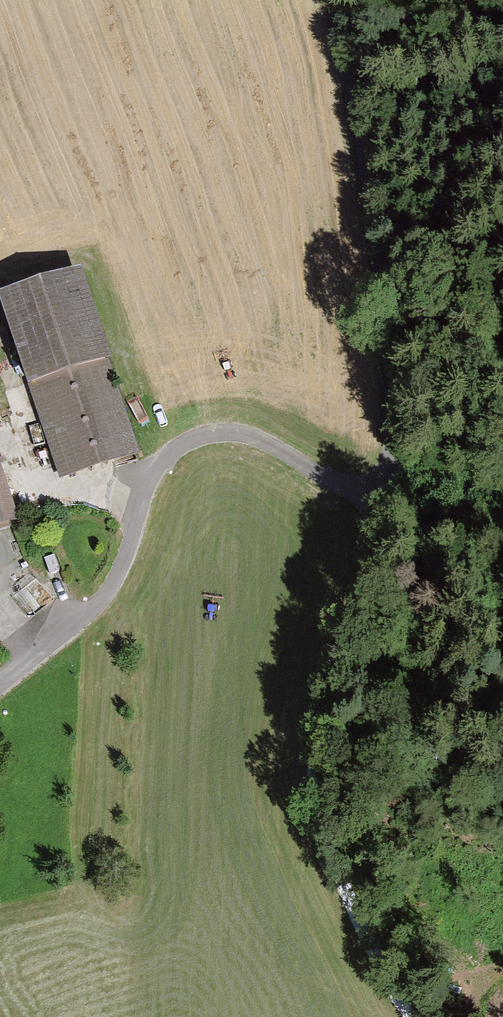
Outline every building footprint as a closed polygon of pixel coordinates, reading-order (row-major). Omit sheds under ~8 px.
[(0,275),(0,305),(53,472),(129,448),(68,254),(0,275)] [(13,515),(0,471),(0,518),(13,515)]
